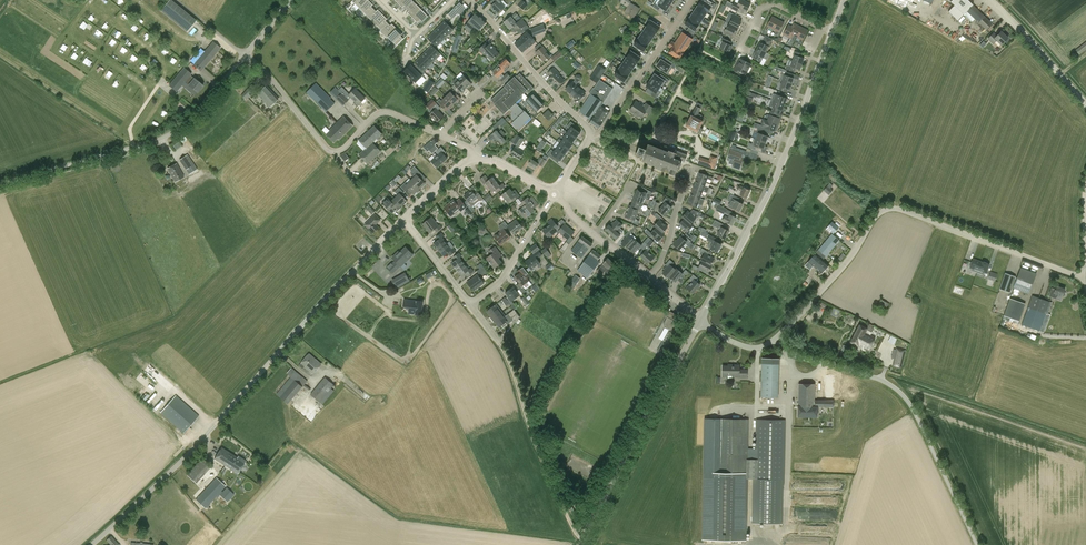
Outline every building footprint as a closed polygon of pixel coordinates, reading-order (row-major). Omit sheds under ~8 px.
[(186,32),(196,21),(171,0),(169,0),(160,11),(186,32)] [(368,0),(353,0),(352,1),(359,8),(368,0)] [(359,8),(367,16),(374,9),(371,7),(373,5),(368,0),(359,8)] [(397,3),(402,8),(404,6),(406,8),(413,2),(412,0),(400,0),(397,3)] [(493,4),(490,7),(498,15),(505,8),(500,3),(503,0),(493,0),(491,2),(493,4)] [(522,0),(521,0),(517,5),(523,10),(526,7),(529,9),(534,4),(531,1),(527,4),(522,0)] [(633,4),(630,3),(631,2),(628,0),(621,0),(619,3),(627,7),(624,12),(634,18),(640,8),(633,4)] [(711,1),(708,5),(701,0),(697,7),(707,13),(711,7),(714,9),(717,5),(711,1)] [(738,4),(734,2),(731,9),(737,12),(739,9),(746,12),(750,4),(742,0),(740,0),(738,4)] [(950,2),(954,5),(948,12),(957,21),(963,15),(971,23),(974,19),(986,30),(992,24),(973,5),(968,0),(948,0),(950,2)] [(666,12),(669,7),(661,1),(658,6),(655,4),(653,7),(658,11),(660,8),(666,12)] [(412,18),(421,9),(413,2),(406,8),(409,11),(407,13),(412,18)] [(454,9),(448,14),(452,19),(458,14),(461,17),(465,8),(460,3),(456,6),(457,7),(455,9),(454,8),(454,9)] [(697,7),(693,13),(703,19),(707,13),(697,7)] [(376,11),(374,9),(367,16),(374,23),(382,14),(378,10),(376,11)] [(421,9),(412,18),(417,23),(419,21),(421,23),(428,16),(421,9)] [(728,17),(725,22),(738,28),(741,22),(739,22),(741,18),(729,12),(727,16),(728,17)] [(469,32),(473,28),(478,32),(486,22),(476,13),(468,23),(464,27),(469,32)] [(529,28),(522,19),(515,13),(504,23),(510,30),(512,28),(515,32),(519,29),(520,30),(522,28),(524,30),(529,28)] [(689,19),(699,25),(703,19),(693,13),(689,19)] [(382,14),(374,23),(381,30),(388,23),(385,21),(387,19),(382,14)] [(769,28),(772,30),(778,20),(772,17),(765,30),(767,31),(769,28)] [(694,31),(699,25),(689,19),(685,25),(690,29),(688,32),(693,36),(696,32),(694,31)] [(784,23),(778,20),(772,30),(776,32),(774,35),(777,36),(784,23)] [(440,25),(449,34),(454,30),(445,21),(440,25)] [(650,21),(646,27),(656,34),(660,28),(650,21)] [(731,37),(733,34),(735,35),(738,28),(725,22),(723,26),(724,29),(723,32),(731,37)] [(387,38),(388,37),(397,29),(392,24),(390,26),(388,23),(381,30),(380,31),(387,38)] [(783,35),(789,38),(796,25),(794,23),(792,27),(788,25),(783,35)] [(449,34),(440,25),(436,30),(445,39),(449,34)] [(543,25),(531,30),(533,36),(546,32),(543,25)] [(790,42),(792,40),(794,36),(797,38),(802,28),(796,25),(789,38),(788,41),(790,42)] [(646,27),(642,33),(651,40),(655,34),(656,34),(646,27)] [(808,31),(802,28),(797,38),(800,40),(798,43),(801,45),(808,31)] [(402,34),(397,29),(388,37),(396,45),(403,39),(401,36),(402,34)] [(432,34),(441,43),(445,39),(436,30),(432,34)] [(522,53),(528,47),(529,48),(536,42),(527,32),(521,38),(514,44),(522,53)] [(1004,34),(1001,32),(996,36),(993,33),(988,39),(993,44),(997,41),(1001,45),(1008,38),(1007,37),(1007,36),(1007,35),(1006,34),(1004,34)] [(642,33),(638,39),(647,45),(651,40),(642,33)] [(682,33),(675,43),(685,50),(692,40),(682,33)] [(441,43),(432,34),(427,38),(436,47),(441,43)] [(451,51),(456,53),(462,36),(457,35),(451,51)] [(766,53),(769,48),(770,48),(772,44),(771,44),(772,41),(772,40),(765,36),(761,43),(760,42),(757,48),(766,53)] [(732,46),(730,45),(731,42),(722,37),(720,41),(723,42),(720,48),(729,53),(732,46)] [(648,46),(647,45),(638,39),(634,45),(643,52),(648,46)] [(571,41),(566,45),(569,49),(574,45),(574,44),(575,43),(573,40),(571,41)] [(213,42),(193,65),(201,72),(220,49),(213,42)] [(491,43),(489,45),(486,42),(478,50),(484,55),(485,54),(492,61),(499,54),(493,48),(494,47),(491,43)] [(679,60),(685,50),(675,43),(675,44),(671,42),(668,47),(671,49),(668,53),(679,60)] [(1075,51),(1079,56),(1085,50),(1085,42),(1075,51)] [(432,46),(428,50),(437,59),(441,55),(432,46)] [(548,60),(551,57),(542,47),(535,53),(543,62),(547,59),(548,60)] [(763,58),(767,60),(770,54),(766,53),(757,48),(754,54),(755,55),(753,59),(761,62),(763,58)] [(428,50),(423,54),(432,63),(437,59),(428,50)] [(562,55),(559,51),(551,58),(554,61),(562,55)] [(631,51),(626,58),(636,64),(640,58),(631,51)] [(794,56),(792,62),(801,65),(804,59),(802,58),(804,55),(794,51),(793,55),(794,56)] [(428,67),(432,63),(423,54),(419,58),(428,67)] [(424,72),(428,67),(419,58),(415,63),(424,72)] [(627,58),(623,64),(632,70),(636,64),(636,65),(636,64),(626,58),(627,58)] [(505,59),(499,65),(492,72),(500,80),(504,84),(511,77),(507,73),(504,76),(502,74),(504,71),(505,72),(509,69),(507,67),(510,64),(505,59)] [(668,74),(672,68),(674,69),(676,66),(670,61),(668,65),(661,60),(660,60),(661,60),(657,66),(656,66),(668,74)] [(800,71),(800,68),(801,68),(802,66),(801,65),(792,62),(788,60),(785,69),(794,72),(795,69),(800,71)] [(740,67),(737,65),(733,71),(739,74),(740,72),(746,75),(751,65),(743,61),(740,67)] [(618,70),(628,76),(632,70),(623,64),(619,70),(618,70)] [(593,74),(599,78),(605,69),(599,65),(593,74)] [(411,66),(405,72),(416,83),(425,74),(420,69),(417,72),(411,66)] [(553,68),(547,74),(551,77),(548,80),(557,89),(564,81),(559,75),(560,74),(553,68)] [(185,82),(191,88),(188,90),(194,95),(196,92),(197,93),(203,86),(194,79),(190,76),(191,75),(183,69),(169,86),(176,92),(185,82)] [(624,83),(628,76),(618,70),(614,76),(624,83)] [(782,81),(792,84),(794,79),(792,78),(793,74),(786,72),(784,75),(781,74),(779,80),(782,81)] [(463,76),(459,80),(466,88),(469,86),(470,86),(472,84),(470,83),(473,80),(467,74),(464,77),(463,76)] [(527,96),(524,94),(527,91),(529,93),(534,89),(520,74),(515,78),(514,77),(508,83),(522,98),(523,100),(527,96)] [(575,98),(579,101),(585,94),(576,85),(579,82),(580,81),(581,80),(582,77),(579,75),(577,74),(576,75),(574,77),(575,80),(573,82),(565,89),(575,98)] [(476,84),(480,88),(490,79),(486,75),(476,84)] [(654,75),(650,81),(660,87),(662,84),(665,86),(669,80),(663,77),(661,79),(654,75)] [(454,85),(452,87),(458,94),(461,92),(462,94),(465,91),(464,90),(466,88),(459,80),(456,77),(453,81),(453,83),(454,85)] [(580,111),(591,121),(601,107),(606,98),(603,96),(612,84),(601,77),(590,94),(591,94),(580,111)] [(434,84),(438,88),(445,82),(441,78),(434,84)] [(429,80),(425,85),(431,89),(434,83),(429,80)] [(657,91),(660,87),(650,81),(646,87),(653,92),(651,95),(656,98),(660,93),(657,91)] [(787,93),(788,90),(789,91),(792,84),(782,81),(779,90),(787,93)] [(516,103),(522,98),(508,83),(504,87),(491,100),(494,104),(503,114),(504,115),(510,110),(512,112),(511,114),(511,116),(511,118),(513,120),(513,121),(511,123),(518,130),(531,118),(524,111),(524,112),(516,103)] [(335,104),(315,84),(306,93),(326,112),(335,104)] [(244,99),(245,99),(246,100),(250,96),(249,94),(254,89),(250,86),(241,96),(244,99)] [(269,108),(278,99),(265,86),(256,94),(269,108)] [(429,92),(433,96),(439,90),(435,87),(429,92)] [(355,89),(349,95),(346,97),(342,93),(336,99),(343,106),(349,100),(351,98),(358,105),(365,99),(355,89)] [(461,99),(454,92),(453,90),(446,97),(453,105),(455,102),(456,103),(461,99)] [(788,99),(786,99),(785,98),(787,94),(779,91),(777,95),(773,94),(771,100),(784,105),(785,101),(787,102),(788,99)] [(533,94),(528,98),(527,96),(523,100),(525,101),(523,104),(525,106),(528,104),(536,112),(544,105),(533,94)] [(452,108),(451,106),(453,105),(446,97),(442,101),(439,99),(437,102),(440,105),(447,112),(452,108)] [(783,108),(784,105),(771,100),(769,106),(772,107),(772,108),(773,108),(772,111),(771,111),(779,114),(780,111),(782,111),(784,111),(784,108),(783,108)] [(428,111),(431,114),(429,115),(437,123),(443,117),(438,111),(441,108),(436,103),(434,101),(431,104),(433,106),(429,110),(428,111)] [(642,118),(646,112),(650,115),(654,108),(646,103),(645,104),(641,106),(636,102),(629,111),(634,114),(634,115),(638,117),(639,116),(642,118)] [(698,103),(691,116),(685,127),(690,129),(690,130),(691,131),(692,133),(694,135),(697,134),(697,133),(700,135),(703,130),(699,128),(703,122),(699,120),(702,115),(698,114),(703,105),(698,103)] [(601,107),(591,121),(590,122),(599,128),(610,113),(601,107)] [(549,122),(555,117),(548,110),(543,115),(549,122)] [(778,118),(779,114),(771,111),(769,115),(767,114),(765,116),(764,119),(763,119),(780,125),(782,120),(780,119),(779,119),(778,118)] [(339,140),(353,126),(343,116),(329,130),(330,131),(326,135),(334,143),(338,139),(339,140)] [(495,130),(500,125),(501,126),(505,122),(502,119),(502,120),(501,119),(493,127),(495,130)] [(541,123),(535,119),(532,123),(538,127),(541,123)] [(769,130),(774,132),(775,132),(777,132),(780,125),(763,119),(761,125),(755,123),(753,127),(758,129),(768,132),(769,130)] [(567,132),(576,139),(580,133),(574,129),(576,126),(571,122),(567,127),(570,129),(567,132)] [(381,136),(381,135),(382,134),(374,126),(359,140),(366,147),(358,155),(367,164),(381,152),(372,143),(377,138),(378,139),(379,140),(382,138),(381,136)] [(768,132),(758,129),(756,133),(758,134),(756,139),(766,143),(767,140),(768,140),(769,137),(766,136),(768,132)] [(576,139),(567,132),(564,130),(562,132),(565,134),(563,137),(564,138),(572,144),(576,139)] [(736,132),(731,130),(728,138),(733,140),(736,132)] [(495,141),(497,139),(502,145),(506,141),(496,131),(492,134),(492,133),(488,138),(491,141),(493,139),(495,141),(495,140),(495,141)] [(523,153),(517,149),(519,147),(524,139),(517,135),(510,141),(510,142),(516,145),(515,148),(511,154),(520,159),(523,153)] [(560,144),(569,150),(573,145),(572,144),(564,138),(562,141),(559,139),(557,141),(560,144)] [(432,154),(438,149),(435,145),(437,143),(434,139),(431,142),(431,141),(423,148),(427,152),(429,151),(432,154)] [(766,146),(764,146),(766,143),(756,139),(754,145),(749,143),(747,148),(759,152),(759,151),(761,152),(762,149),(765,150),(766,146)] [(541,151),(546,143),(542,140),(536,148),(541,151)] [(657,167),(656,169),(674,176),(676,170),(679,170),(681,164),(679,162),(680,160),(684,162),(687,155),(676,151),(675,153),(664,149),(664,151),(648,145),(648,144),(648,145),(647,144),(645,143),(643,143),(642,145),(643,148),(639,146),(636,155),(638,155),(638,156),(638,157),(640,157),(641,157),(641,156),(642,156),(642,157),(643,157),(641,161),(657,167)] [(565,155),(569,150),(560,144),(556,149),(565,155)] [(727,158),(730,159),(728,163),(733,165),(732,168),(739,170),(743,158),(741,157),(742,155),(756,160),(757,156),(732,147),(730,150),(727,158)] [(438,154),(435,158),(432,155),(428,159),(437,168),(447,159),(444,155),(446,153),(441,148),(436,152),(438,154)] [(560,161),(565,155),(556,149),(554,152),(551,149),(547,155),(553,160),(555,157),(560,161)] [(345,153),(341,156),(345,161),(349,158),(345,153)] [(187,154),(179,160),(189,175),(197,169),(187,154)] [(713,169),(717,158),(711,156),(709,161),(707,167),(713,169)] [(540,157),(536,163),(531,160),(528,165),(535,169),(538,165),(543,167),(547,161),(540,157)] [(157,169),(161,166),(158,159),(152,162),(154,167),(156,166),(157,169)] [(184,177),(176,164),(167,169),(174,182),(184,177)] [(408,165),(402,171),(405,174),(411,168),(408,165)] [(414,178),(411,181),(419,189),(425,184),(423,182),(427,179),(414,166),(410,170),(412,173),(411,174),(414,178)] [(706,183),(707,179),(712,181),(713,178),(699,173),(697,179),(706,183)] [(484,185),(486,184),(492,192),(495,190),(497,193),(505,187),(502,184),(499,186),(493,178),(489,181),(485,175),(479,180),(484,185)] [(705,186),(706,183),(697,179),(694,186),(712,192),(713,189),(705,186)] [(409,196),(412,193),(414,195),(419,189),(411,181),(408,183),(406,181),(400,187),(409,196)] [(464,196),(467,200),(465,202),(469,208),(472,206),(473,207),(477,205),(478,205),(480,203),(480,202),(483,199),(473,186),(469,189),(470,191),(464,196)] [(701,195),(703,191),(711,194),(712,192),(694,186),(692,192),(701,195)] [(740,186),(737,190),(736,193),(746,199),(750,191),(744,188),(740,186)] [(824,190),(829,195),(833,191),(828,186),(824,190)] [(398,195),(394,199),(401,207),(407,202),(402,196),(404,193),(399,187),(394,192),(398,195)] [(725,190),(733,195),(735,191),(727,187),(725,190)] [(513,191),(512,192),(509,189),(502,195),(508,203),(512,199),(513,201),(519,197),(516,193),(515,194),(513,191)] [(646,189),(645,193),(637,190),(635,195),(645,199),(647,194),(651,196),(652,192),(646,189)] [(700,198),(701,195),(692,192),(690,198),(706,204),(707,204),(708,204),(709,201),(700,198)] [(483,198),(487,202),(492,197),(489,193),(483,198)] [(728,206),(733,208),(739,212),(743,205),(737,202),(739,198),(734,196),(733,196),(731,194),(727,201),(730,202),(728,206)] [(643,205),(645,199),(635,195),(633,201),(643,205)] [(521,196),(516,201),(522,208),(518,211),(524,219),(534,211),(532,209),(538,205),(532,197),(529,199),(528,197),(524,200),(521,196)] [(392,213),(395,210),(397,212),(401,207),(394,199),(391,202),(387,198),(382,203),(392,213)] [(672,208),(668,205),(671,202),(665,198),(662,202),(664,204),(658,211),(664,216),(672,208)] [(696,208),(698,204),(702,206),(705,207),(706,204),(690,198),(687,204),(696,208)] [(466,207),(460,199),(455,202),(453,200),(443,208),(450,217),(459,210),(460,212),(466,207)] [(640,210),(643,205),(633,201),(631,206),(631,207),(639,210),(640,210)] [(736,218),(730,215),(732,212),(727,209),(720,205),(713,202),(712,203),(715,204),(714,207),(717,208),(716,210),(722,214),(719,218),(722,220),(722,221),(732,226),(736,218)] [(368,204),(366,207),(373,214),(375,212),(369,206),(369,205),(368,204)] [(636,215),(639,210),(631,207),(631,206),(629,206),(627,211),(636,215)] [(692,210),(689,213),(687,211),(682,218),(684,219),(690,225),(691,225),(696,219),(695,219),(698,216),(704,218),(705,215),(692,210)] [(639,221),(635,219),(636,215),(627,211),(625,217),(633,220),(632,223),(638,225),(639,221)] [(651,223),(654,226),(656,228),(662,233),(667,228),(659,220),(661,218),(655,212),(653,214),(655,216),(654,216),(656,217),(651,223)] [(376,225),(380,220),(375,215),(364,225),(372,233),(378,228),(376,225)] [(429,233),(434,229),(436,233),(442,228),(440,224),(438,226),(432,217),(423,224),(429,233)] [(562,220),(556,225),(551,219),(547,223),(549,225),(542,231),(549,238),(556,232),(557,233),(558,232),(564,224),(565,223),(562,220)] [(613,222),(610,226),(609,225),(605,229),(616,240),(620,235),(624,231),(620,228),(623,225),(617,219),(613,223),(613,222)] [(691,232),(689,230),(693,226),(691,225),(690,225),(684,219),(679,225),(687,232),(685,234),(690,239),(692,236),(690,234),(691,232)] [(516,220),(508,226),(505,221),(502,224),(506,229),(508,227),(514,235),(522,228),(516,220)] [(729,232),(721,227),(723,224),(715,220),(712,225),(720,230),(717,235),(724,239),(729,232)] [(827,228),(834,234),(839,228),(832,222),(827,228)] [(510,238),(504,230),(506,229),(502,224),(498,226),(500,228),(499,229),(501,232),(494,237),(500,245),(510,238)] [(574,232),(564,224),(558,232),(568,240),(574,232)] [(625,236),(627,238),(621,244),(627,249),(628,248),(627,248),(634,241),(636,238),(631,234),(635,230),(632,228),(625,236)] [(651,238),(653,235),(659,241),(664,235),(662,233),(656,228),(651,233),(647,229),(644,232),(651,238)] [(721,245),(714,241),(716,238),(705,232),(705,233),(702,231),(700,235),(707,239),(706,241),(710,242),(709,243),(707,246),(707,247),(710,249),(717,253),(721,245)] [(446,244),(442,238),(444,236),(441,232),(435,237),(438,241),(434,244),(439,250),(446,244)] [(832,234),(818,250),(815,253),(816,253),(808,262),(805,266),(810,270),(813,266),(821,274),(829,265),(823,260),(840,240),(832,234)] [(686,237),(684,240),(680,236),(672,245),(679,251),(686,244),(687,245),(691,241),(686,237)] [(581,259),(589,248),(592,244),(582,237),(579,241),(571,251),(581,259)] [(641,245),(635,240),(636,239),(636,238),(634,241),(627,248),(628,248),(627,249),(627,250),(628,249),(633,254),(640,247),(642,249),(646,244),(644,242),(641,245)] [(651,239),(646,244),(642,249),(642,250),(644,252),(640,256),(649,264),(654,258),(647,252),(650,249),(649,247),(654,242),(651,239)] [(561,248),(565,251),(569,244),(566,242),(561,248)] [(530,247),(533,253),(540,249),(537,243),(530,247)] [(453,248),(451,250),(446,244),(439,250),(443,256),(447,253),(450,256),(456,251),(453,248)] [(495,247),(494,247),(492,245),(487,248),(492,254),(486,259),(494,269),(501,263),(498,259),(502,256),(495,247)] [(393,273),(400,267),(401,267),(413,255),(406,247),(398,255),(396,253),(392,258),(395,261),(393,263),(392,262),(387,267),(393,273)] [(542,251),(548,258),(551,255),(546,248),(542,251)] [(700,255),(703,256),(700,261),(702,261),(710,266),(711,266),(714,259),(706,254),(707,251),(701,248),(700,251),(702,252),(700,255)] [(596,267),(600,262),(598,261),(601,256),(593,250),(586,259),(577,271),(588,278),(596,267)] [(531,258),(525,262),(531,270),(540,264),(536,259),(542,255),(538,251),(530,257),(531,258)] [(464,264),(459,258),(462,256),(459,253),(453,257),(455,261),(451,264),(456,270),(464,264)] [(601,276),(604,272),(606,273),(609,273),(611,271),(610,270),(615,264),(608,258),(600,267),(596,272),(601,276)] [(977,273),(980,262),(973,259),(970,267),(972,268),(971,271),(977,273)] [(665,265),(668,267),(662,273),(668,278),(669,278),(669,277),(675,270),(672,267),(673,266),(674,264),(670,260),(665,265)] [(699,272),(701,269),(708,273),(712,266),(711,266),(710,266),(702,261),(698,268),(694,265),(692,268),(699,272)] [(980,262),(977,273),(983,274),(983,272),(986,273),(989,264),(981,261),(980,262)] [(471,268),(468,270),(464,264),(456,270),(461,276),(465,273),(467,276),(474,271),(471,268)] [(484,283),(479,278),(487,272),(483,266),(477,271),(479,273),(467,283),(473,292),(484,283)] [(526,291),(522,286),(529,281),(527,279),(530,276),(523,268),(517,272),(518,274),(514,278),(519,283),(516,286),(523,294),(526,291)] [(1013,288),(1028,294),(1036,274),(1021,268),(1013,288)] [(686,270),(682,274),(676,269),(675,270),(669,277),(669,278),(668,278),(668,279),(669,278),(675,282),(681,275),(684,277),(688,272),(686,270)] [(990,271),(988,279),(995,281),(997,274),(990,271)] [(1010,293),(1016,277),(1004,273),(999,289),(1010,293)] [(395,279),(392,281),(395,286),(396,289),(398,288),(403,285),(410,282),(405,274),(395,279)] [(576,284),(580,279),(575,275),(571,280),(573,281),(571,284),(570,287),(572,289),(576,284)] [(700,285),(696,282),(698,279),(693,275),(689,279),(692,282),(687,288),(693,294),(700,285)] [(1065,289),(1060,287),(1060,286),(1058,285),(1057,285),(1056,286),(1055,290),(1051,289),(1048,296),(1055,299),(1060,301),(1062,296),(1063,297),(1064,296),(1065,294),(1065,293),(1064,292),(1065,289)] [(507,297),(509,299),(507,300),(511,306),(514,309),(516,307),(512,301),(519,296),(513,287),(505,293),(508,296),(507,297)] [(1051,302),(1033,295),(1028,307),(1028,306),(1021,325),(1040,332),(1051,302)] [(521,299),(526,305),(530,303),(525,296),(521,299)] [(511,306),(507,300),(505,297),(501,300),(507,308),(511,306)] [(1008,303),(1003,315),(1019,321),(1025,304),(1009,298),(1008,303)] [(408,314),(415,315),(421,316),(423,302),(416,301),(404,299),(402,308),(409,308),(408,314)] [(887,308),(889,302),(881,300),(879,306),(887,308)] [(487,311),(492,319),(502,312),(496,305),(487,311)] [(508,321),(508,320),(511,318),(515,324),(520,317),(514,309),(505,316),(502,312),(492,319),(499,328),(501,326),(503,328),(507,325),(505,323),(508,321)] [(850,343),(858,347),(868,352),(876,338),(870,335),(874,328),(872,327),(873,326),(869,324),(866,328),(859,325),(850,343)] [(891,335),(888,341),(894,344),(897,338),(891,335)] [(901,368),(906,350),(897,348),(892,366),(901,368)] [(309,354),(301,363),(299,366),(303,369),(305,367),(313,374),(321,365),(309,354)] [(778,398),(779,364),(761,364),(760,397),(778,398)] [(728,366),(722,366),(722,377),(727,377),(727,375),(732,376),(732,377),(734,377),(737,377),(747,378),(747,370),(739,370),(740,365),(728,365),(728,366)] [(288,405),(307,381),(291,368),(287,373),(290,376),(289,376),(291,377),(276,395),(288,405)] [(331,389),(334,385),(325,377),(310,395),(319,402),(322,405),(334,391),(331,389)] [(799,384),(798,407),(798,417),(817,417),(817,407),(827,407),(827,401),(814,401),(815,384),(799,384)] [(183,434),(199,416),(176,395),(160,413),(183,434)] [(717,419),(716,473),(703,473),(702,539),(744,540),(746,479),(753,479),(752,524),(782,524),(783,480),(784,480),(785,420),(756,419),(755,449),(747,449),(747,420),(717,419)] [(233,471),(234,471),(238,473),(246,461),(238,456),(237,458),(221,448),(214,459),(233,471)] [(196,484),(211,467),(202,458),(186,475),(196,484)] [(196,499),(195,500),(204,508),(205,508),(206,508),(209,503),(216,496),(221,491),(225,486),(216,477),(196,499)] [(222,491),(219,495),(227,502),(231,497),(227,494),(229,492),(225,488),(222,491)] [(814,518),(837,517),(836,509),(814,510),(814,518)] [(111,537),(107,540),(110,544),(109,544),(118,544),(111,537)]
